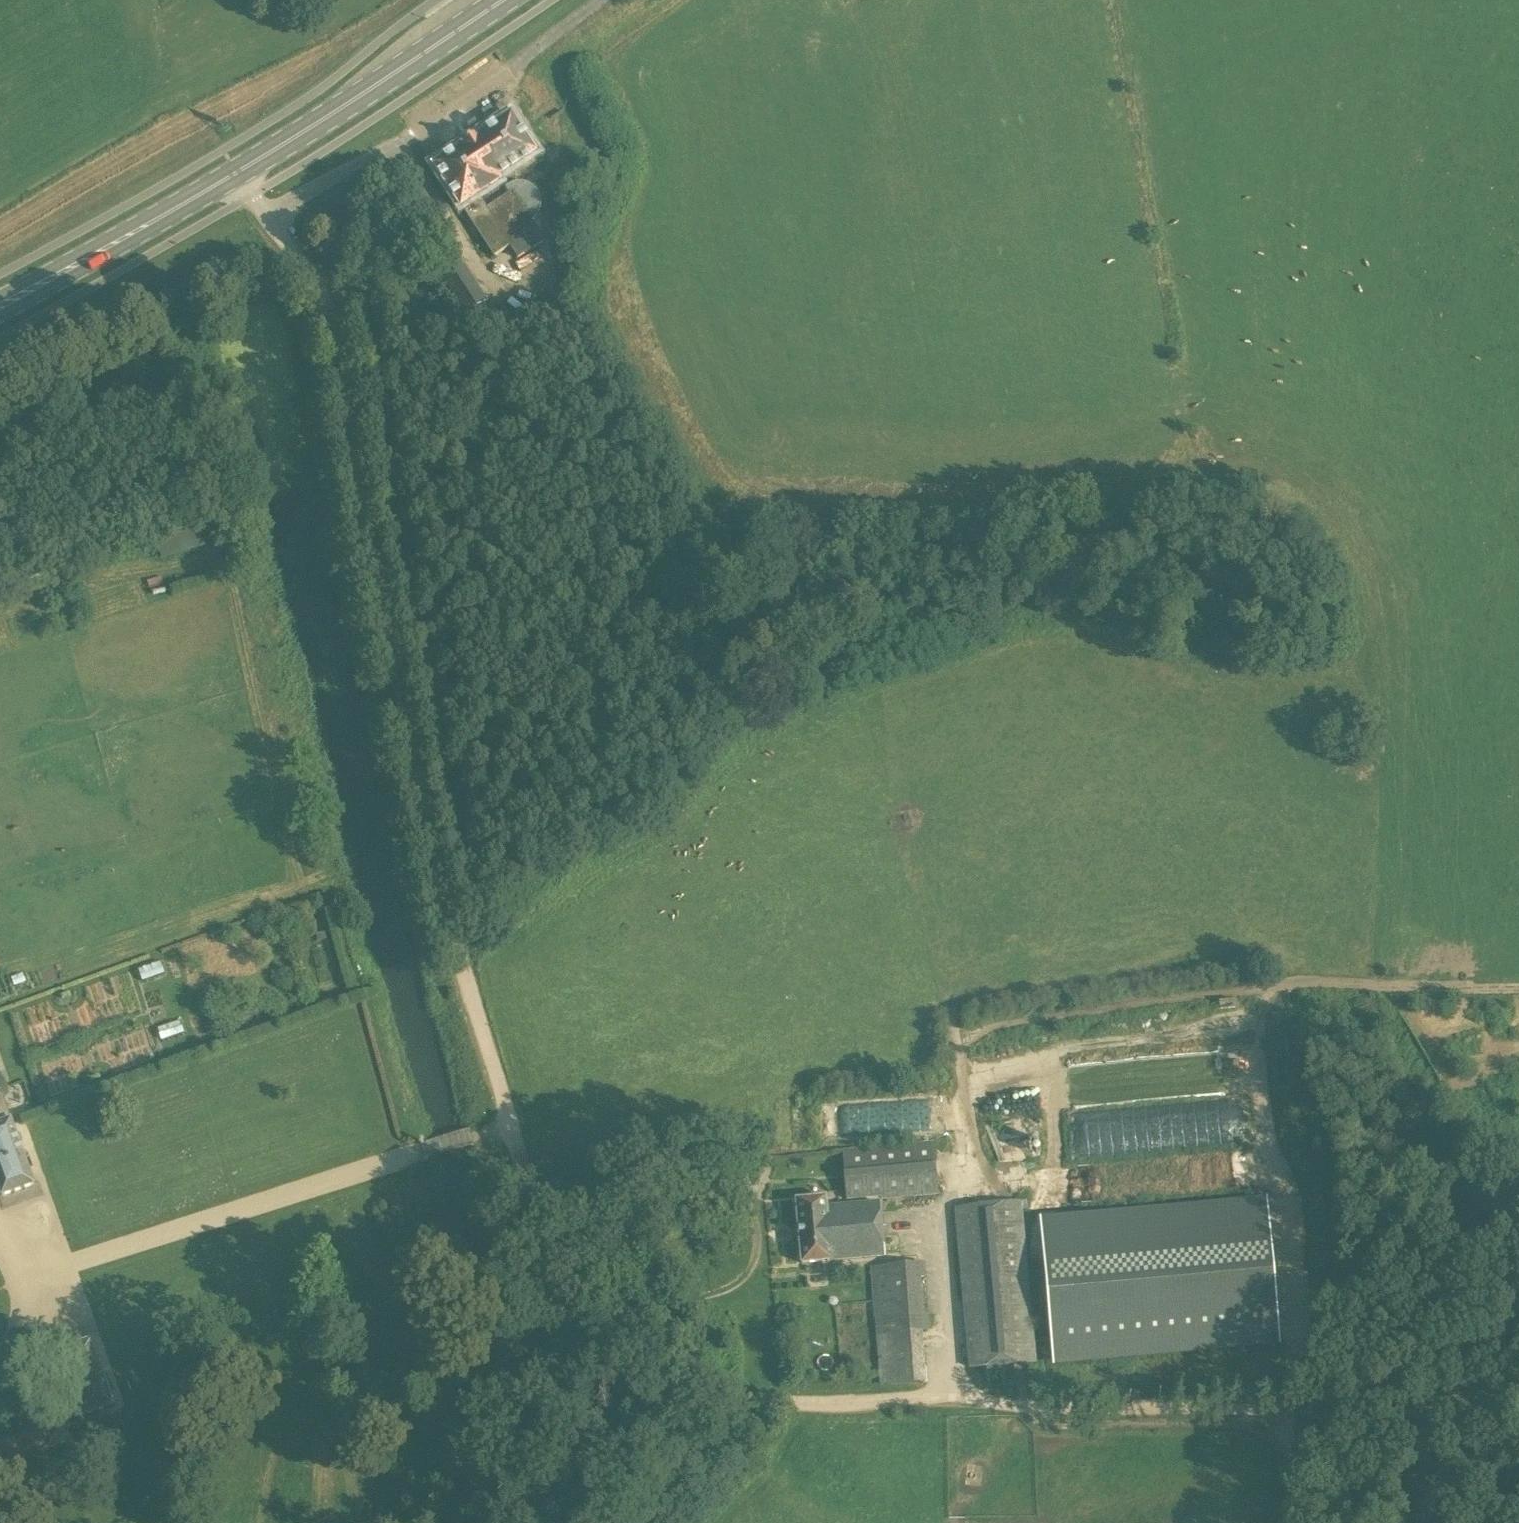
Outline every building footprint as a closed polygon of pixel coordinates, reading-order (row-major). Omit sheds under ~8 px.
[(512,113),(433,165),(461,208),(462,207),(494,257),(511,245),(519,257),(545,240),(532,220),(534,218),(536,216),(538,214),(540,211),(541,206),(541,201),(540,197),(539,193),(536,189),(533,186),(530,184),(525,182),(521,181),(516,182),(512,183),(509,184),(505,187),(501,182),(502,182),(499,177),(537,152),(512,113)] [(555,235),(559,252),(567,250),(563,233),(555,235)] [(466,316),(489,302),(461,261),(439,275),(466,316)] [(11,1118),(1,1089),(0,1089),(0,1192),(2,1196),(36,1184),(12,1117),(11,1118)] [(934,1142),(842,1150),(847,1200),(882,1197),(882,1200),(938,1195),(934,1142)] [(1028,1273),(1030,1295),(1038,1294),(1043,1336),(1252,1309),(1235,1180),(1027,1207),(1035,1272),(1028,1273)] [(796,1199),(802,1263),(831,1261),(831,1260),(884,1255),(879,1202),(827,1206),(826,1197),(796,1199)] [(954,1207),(968,1368),(1036,1362),(1030,1295),(1028,1273),(1021,1201),(954,1207)] [(871,1266),(880,1386),(927,1382),(923,1331),(929,1331),(928,1309),(923,1310),(921,1277),(926,1277),(925,1262),(871,1266)] [(91,1339),(59,1351),(82,1415),(114,1403),(91,1339)]
